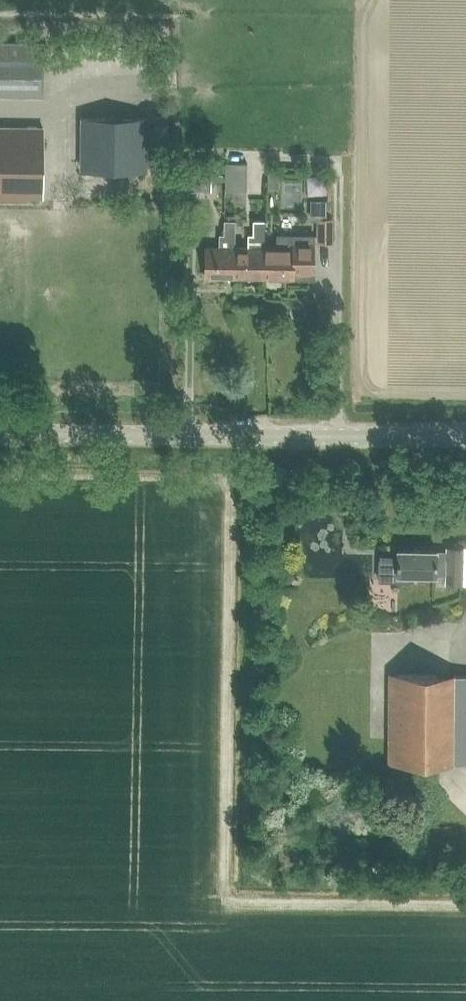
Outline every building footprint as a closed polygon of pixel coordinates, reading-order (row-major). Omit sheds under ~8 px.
[(0,43),(0,95),(43,96),(44,43),(0,43)] [(148,172),(149,118),(81,117),(80,171),(148,172)] [(43,197),(43,128),(0,127),(0,197),(43,197)] [(225,163),(225,181),(247,181),(248,163),(225,163)] [(186,171),(186,191),(211,191),(211,171),(186,171)] [(333,241),(333,217),(319,217),(319,241),(333,241)] [(235,278),(235,247),(235,221),(225,221),(224,235),(220,235),(220,247),(207,247),(206,247),(206,278),(207,278),(235,278)] [(265,278),(265,248),(264,221),(254,221),(254,235),(248,235),(248,248),(235,247),(235,278),(265,278)] [(293,279),(294,279),(315,279),(315,236),(279,236),(279,248),(265,248),(265,278),(293,278),(293,279)] [(413,580),(413,575),(446,576),(446,585),(462,585),(463,547),(447,547),(447,551),(436,551),(397,550),(397,554),(379,554),(379,558),(378,558),(377,581),(409,582),(409,580),(413,580)] [(453,764),(454,675),(389,675),(388,763),(453,764)] [(453,764),(465,764),(465,676),(454,675),(453,764)]
